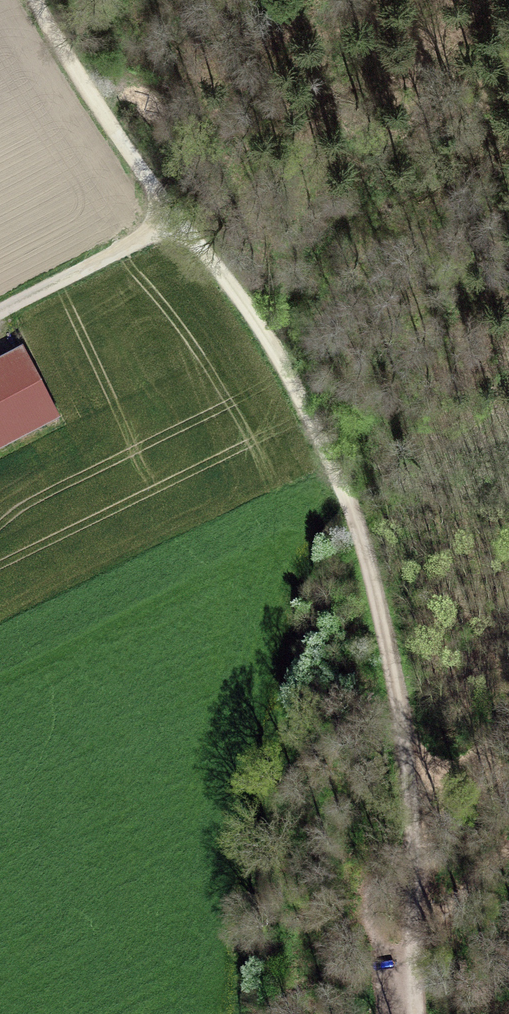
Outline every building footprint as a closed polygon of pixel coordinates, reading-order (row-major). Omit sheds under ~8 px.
[(58,424),(20,352),(0,363),(0,454),(58,424)]
